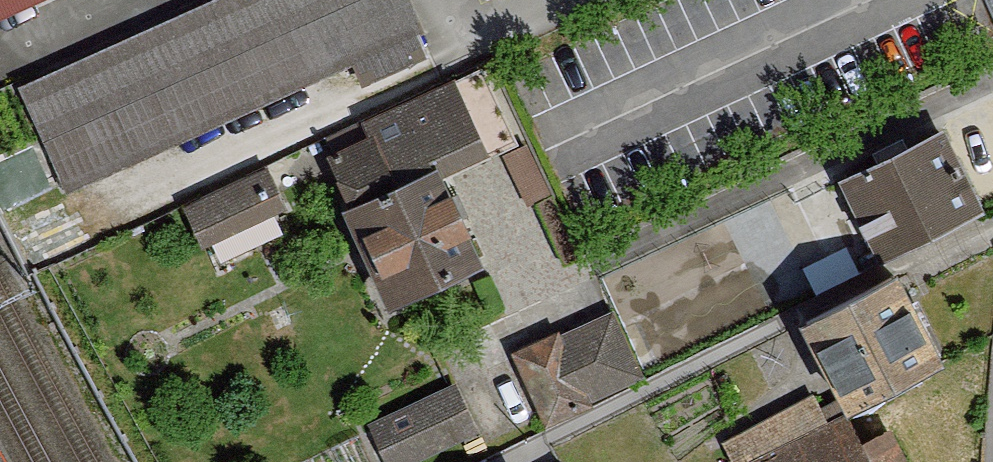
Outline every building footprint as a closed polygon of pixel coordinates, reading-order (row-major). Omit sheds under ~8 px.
[(33,0),(0,0),(0,15),(33,0)] [(21,85),(66,184),(417,28),(404,0),(212,0),(21,85)] [(341,207),(388,306),(481,262),(439,174),(486,152),(484,148),(508,136),(476,67),(364,120),(371,134),(325,155),(348,203),(341,207)] [(941,132),(841,180),(880,260),(980,212),(941,132)] [(266,164),(183,201),(202,241),(284,203),(266,164)] [(817,299),(876,267),(858,235),(816,257),(799,267),(817,299)] [(896,274),(802,322),(845,407),(940,359),(896,274)] [(617,312),(520,357),(554,430),(651,385),(617,312)] [(369,423),(387,461),(404,461),(473,429),(452,384),(369,423)] [(844,412),(823,423),(809,395),(721,440),(732,461),(737,461),(747,457),(750,461),(905,461),(888,429),(860,443),(844,412)]
